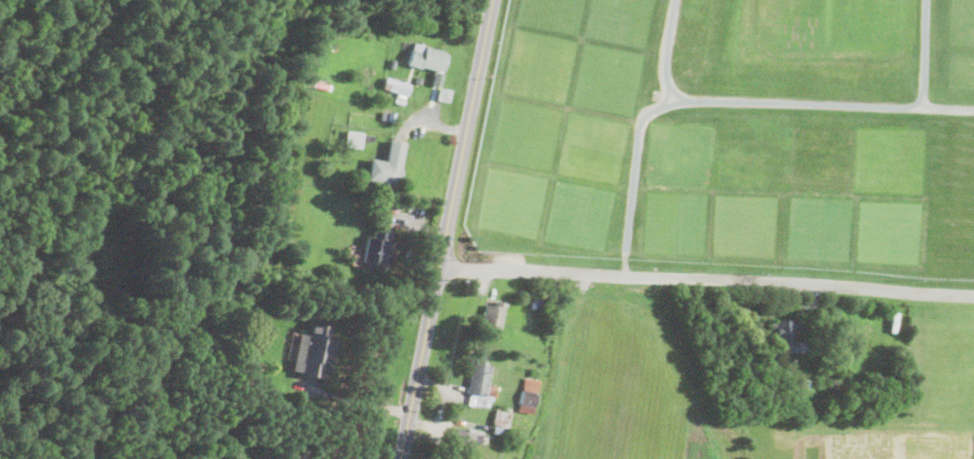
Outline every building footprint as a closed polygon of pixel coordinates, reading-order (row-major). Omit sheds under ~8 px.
[(413,44),(425,47),(425,46),(443,50),(442,53),(448,54),(445,70),(442,70),(441,72),(443,73),(440,86),(431,84),(434,71),(436,71),(437,70),(421,66),(420,68),(407,65),(407,63),(401,62),(403,54),(409,56),(411,48),(412,48),(413,44)] [(423,78),(421,84),(414,82),(416,76),(423,78)] [(411,84),(408,95),(382,87),(385,77),(411,84)] [(451,89),(448,102),(436,99),(439,86),(451,89)] [(395,92),(391,103),(378,99),(381,88),(395,92)] [(396,113),(395,122),(381,120),(382,111),(396,113)] [(363,132),(361,149),(346,147),(348,131),(363,132)] [(405,143),(400,169),(402,169),(400,177),(398,177),(396,186),(367,180),(371,159),(386,162),(390,140),(405,143)] [(354,173),(352,184),(345,183),(347,172),(354,173)] [(390,230),(391,233),(392,235),(386,266),(371,263),(370,269),(364,268),(366,262),(362,261),(367,236),(372,237),(373,231),(381,232),(385,229),(390,230)] [(296,247),(294,265),(287,264),(290,246),(296,247)] [(542,297),(541,304),(536,303),(535,309),(530,308),(532,296),(542,297)] [(504,304),(499,329),(482,325),(484,315),(481,314),(482,311),(484,311),(486,304),(494,305),(495,300),(505,302),(504,304)] [(797,332),(797,340),(801,340),(802,351),(780,352),(780,342),(774,342),(773,335),(770,335),(770,321),(801,319),(802,328),(797,329),(797,332)] [(332,326),(330,336),(336,337),(331,364),(324,362),(321,376),(299,372),(299,370),(291,369),(299,331),(306,333),(308,324),(310,324),(310,321),(332,326)] [(495,387),(494,396),(468,392),(473,362),(491,366),(487,385),(495,387)] [(539,380),(532,413),(517,410),(519,403),(517,402),(519,390),(522,390),(524,377),(539,380)] [(812,379),(811,389),(798,389),(798,379),(812,379)] [(508,425),(506,433),(492,431),(493,423),(492,423),(495,409),(509,412),(507,425),(508,425)] [(473,441),(469,458),(463,458),(451,457),(457,429),(468,431),(469,428),(474,429),(474,430),(474,432),(482,434),(480,443),(473,441)]
